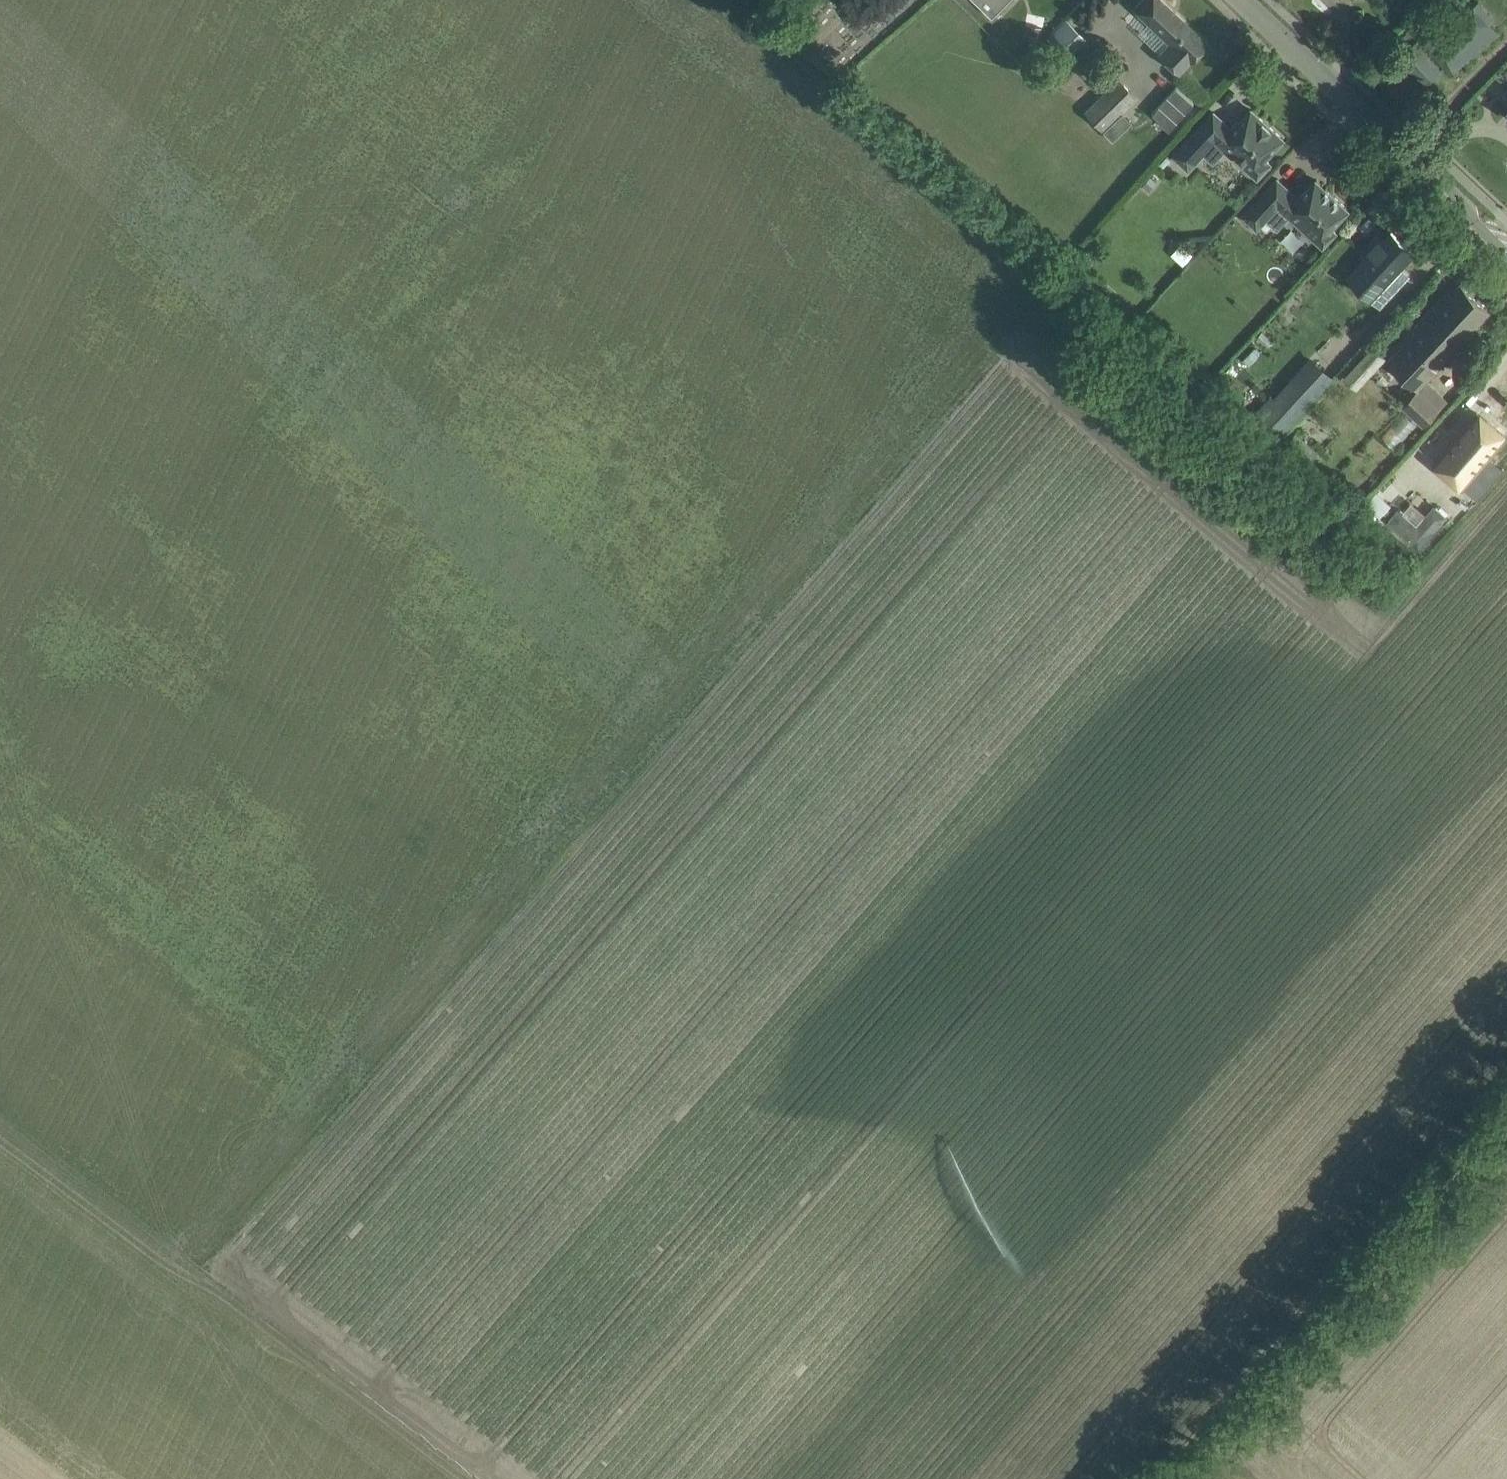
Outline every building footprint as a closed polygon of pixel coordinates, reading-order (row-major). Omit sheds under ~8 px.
[(991,17),(1008,0),(974,0),(991,17)] [(1162,0),(1141,0),(1134,7),(1170,41),(1159,52),(1178,70),(1205,41),(1188,25),(1162,0)] [(1451,75),(1499,33),(1489,23),(1495,18),(1479,1),(1473,6),(1471,4),(1425,46),(1451,75)] [(1066,17),(1047,37),(1067,57),(1086,37),(1066,17)] [(1416,42),(1400,56),(1425,84),(1441,70),(1416,42)] [(1102,129),(1121,110),(1136,95),(1118,77),(1084,111),(1102,129)] [(1176,86),(1152,113),(1169,129),(1193,103),(1176,86)] [(1228,124),(1215,111),(1175,154),(1189,167),(1204,151),(1209,156),(1221,142),(1234,154),(1239,148),(1249,158),(1244,163),(1258,176),(1271,163),(1265,158),(1284,138),(1252,108),(1239,122),(1240,123),(1234,129),(1231,127),(1228,130),(1225,127),(1228,124)] [(1149,175),(1141,184),(1148,190),(1156,181),(1149,175)] [(1299,197),(1278,178),(1244,214),(1258,227),(1267,217),(1273,222),(1284,210),(1297,221),(1301,217),(1313,228),(1309,232),(1323,245),(1336,231),(1332,227),(1349,208),(1316,179),(1299,197)] [(1397,268),(1411,253),(1390,234),(1382,243),(1376,237),(1365,249),(1373,256),(1360,270),(1388,296),(1406,276),(1397,268)] [(1182,243),(1173,253),(1183,263),(1193,253),(1182,243)] [(1461,281),(1388,360),(1418,388),(1491,310),(1461,281)] [(1355,388),(1385,355),(1372,343),(1342,375),(1355,388)] [(1253,415),(1252,417),(1274,437),(1276,435),(1314,393),(1297,377),(1273,403),(1268,399),(1253,415)] [(1440,408),(1418,388),(1403,404),(1425,424),(1440,408)] [(1477,412),(1464,427),(1434,462),(1463,486),(1506,436),(1477,412)] [(1377,490),(1365,503),(1380,516),(1392,504),(1377,490)] [(1435,503),(1427,513),(1418,523),(1403,511),(1399,507),(1388,520),(1420,547),(1448,514),(1435,503)]
